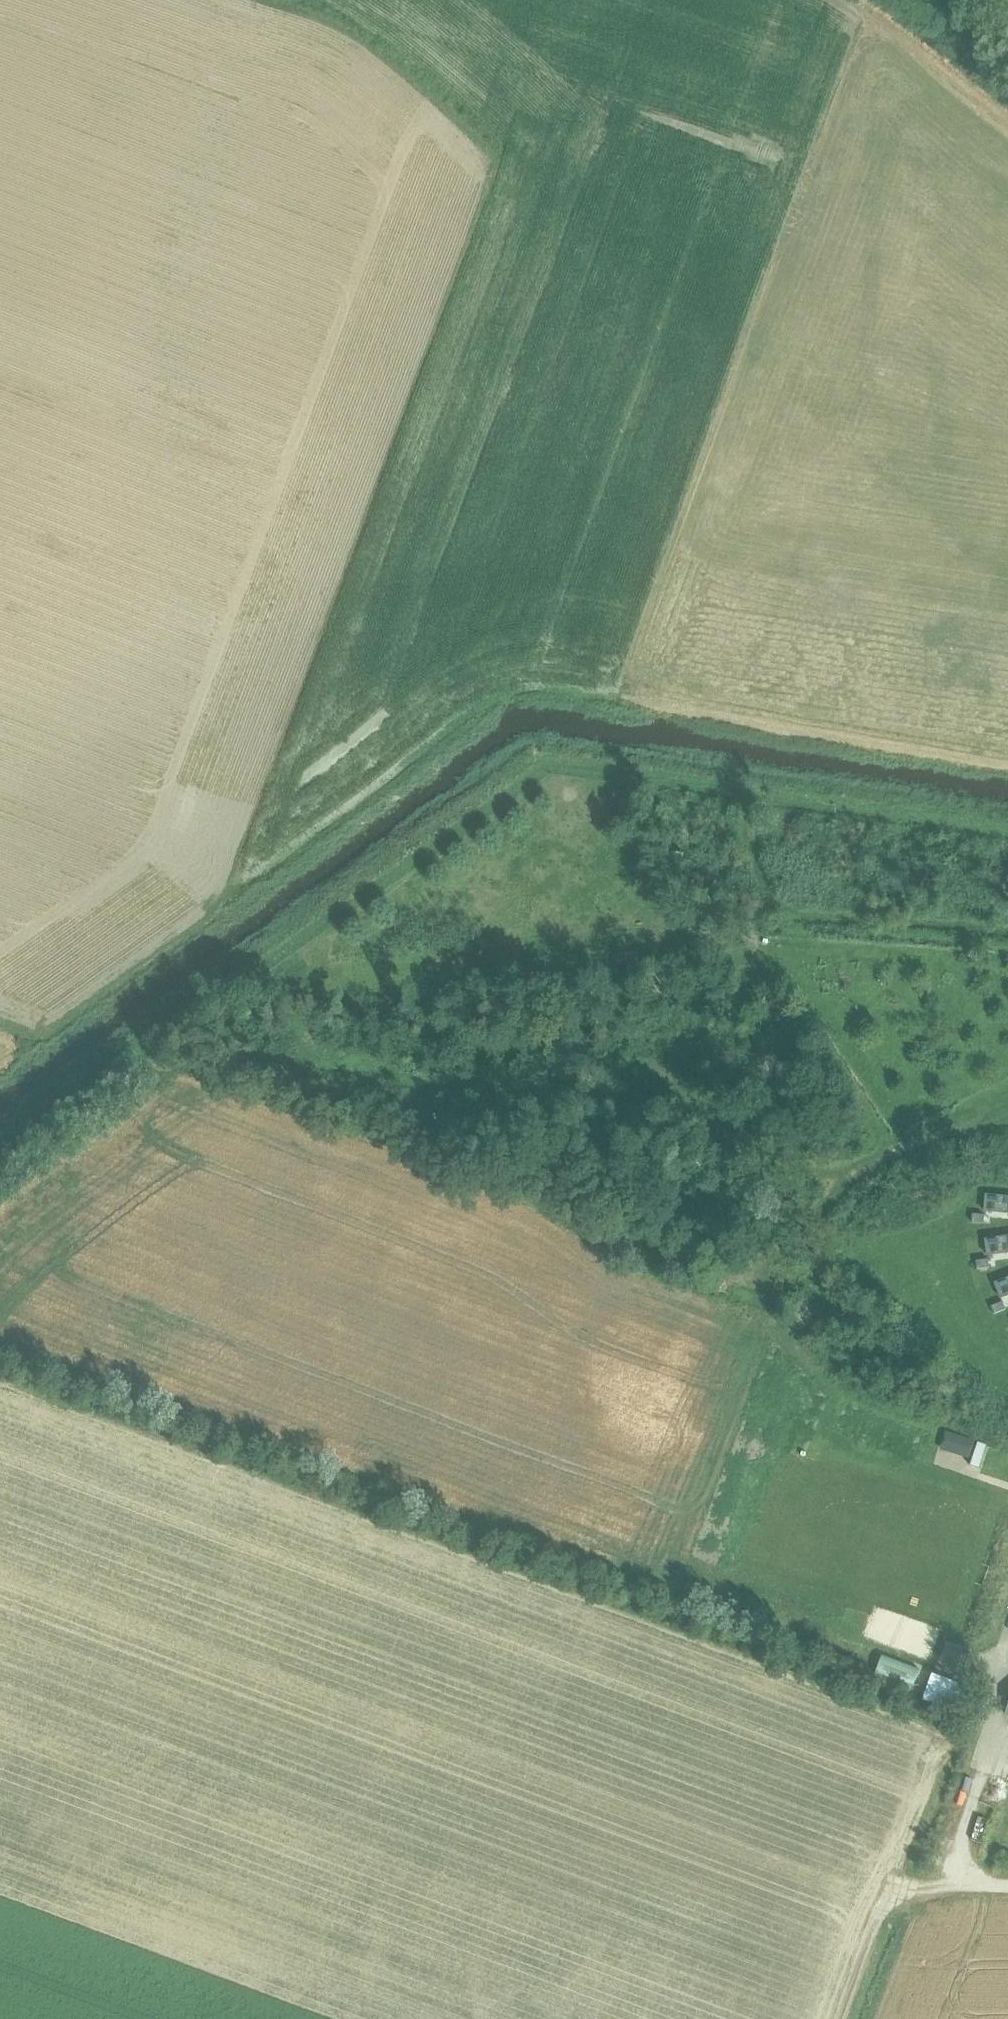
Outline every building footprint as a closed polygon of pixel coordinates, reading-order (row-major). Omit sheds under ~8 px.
[(985,1211),(1007,1213),(1007,1196),(986,1194),(986,1195),(985,1211)] [(973,1214),(972,1222),(984,1223),(985,1215),(973,1214)] [(985,1239),(985,1240),(986,1239),(988,1255),(997,1254),(1007,1253),(1007,1235),(1005,1236),(985,1239)] [(989,1259),(976,1261),(977,1269),(990,1268),(989,1259)] [(994,1283),(995,1284),(995,1283),(1000,1295),(1001,1298),(1007,1296),(1007,1277),(994,1283)] [(1003,1302),(992,1306),(995,1314),(1000,1312),(1006,1309),(1003,1302)] [(975,1443),(960,1438),(955,1455),(969,1460),(975,1443)] [(979,1469),(987,1446),(978,1442),(970,1466),(979,1469)] [(886,1655),(880,1673),(918,1684),(923,1666),(886,1655)]
